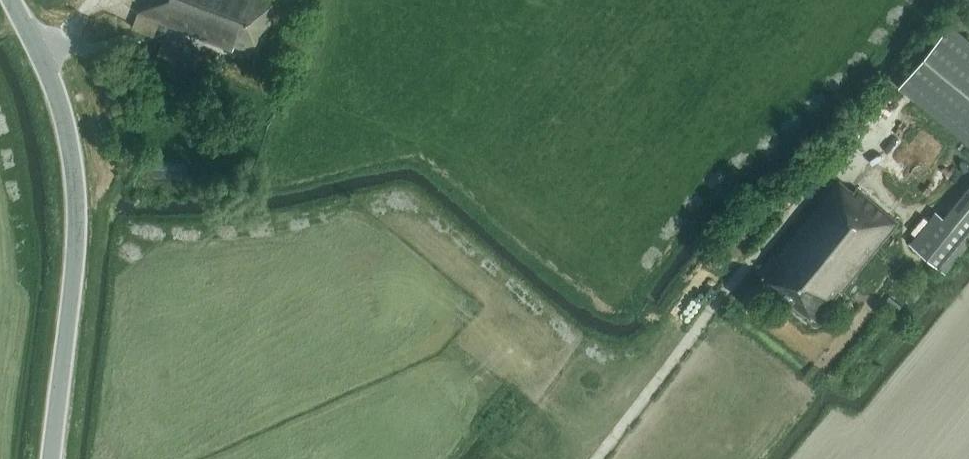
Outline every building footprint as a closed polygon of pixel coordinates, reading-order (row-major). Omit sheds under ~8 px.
[(236,44),(259,53),(279,0),(143,0),(138,13),(133,27),(154,35),(160,21),(234,51),(236,44)] [(951,23),(899,86),(968,143),(968,38),(951,23)] [(162,42),(155,57),(174,65),(180,50),(162,42)] [(174,117),(181,99),(169,95),(163,113),(174,117)] [(853,190),(836,176),(758,273),(770,282),(769,283),(806,312),(806,311),(818,321),(828,309),(826,307),(835,295),(845,304),(851,297),(843,290),(898,221),(856,187),(853,190)] [(968,241),(968,238),(943,217),(935,210),(909,243),(944,272),(968,241)]
